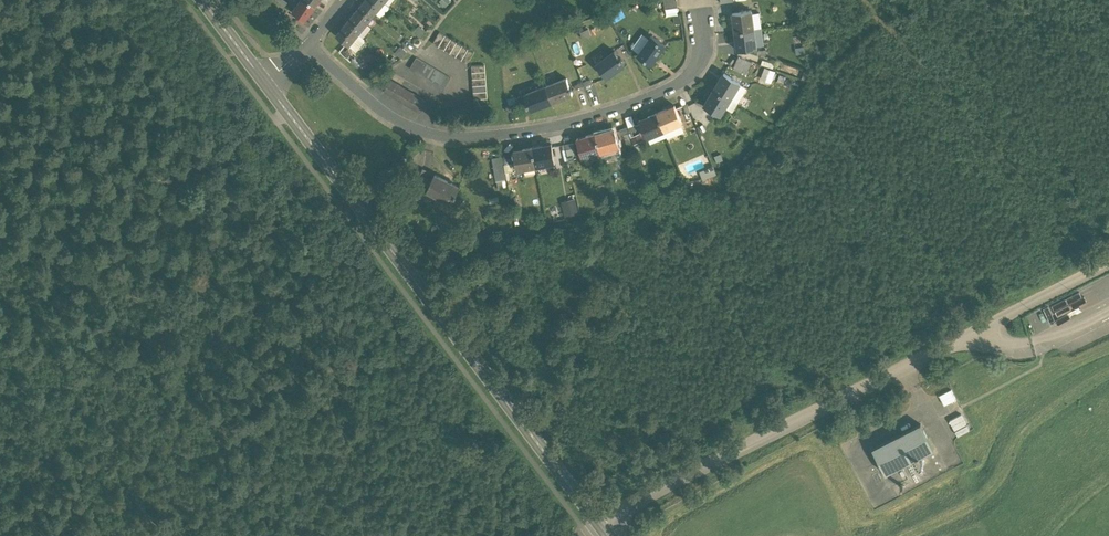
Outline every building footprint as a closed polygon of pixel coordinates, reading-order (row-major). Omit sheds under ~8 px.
[(307,0),(299,0),(291,11),(303,19),(313,5),(307,0)] [(383,0),(365,0),(364,2),(376,12),(384,1),(383,0)] [(376,12),(364,2),(355,13),(367,22),(376,12)] [(752,10),(733,12),(735,31),(754,29),(752,10)] [(367,22),(355,13),(346,23),(358,33),(367,22)] [(358,33),(346,23),(337,34),(349,44),(358,33)] [(754,29),(735,31),(738,50),(757,48),(754,29)] [(446,35),(440,31),(433,43),(439,46),(446,35)] [(446,35),(439,46),(445,50),(451,38),(446,35)] [(665,45),(652,35),(638,54),(652,64),(665,45)] [(451,38),(445,50),(450,53),(457,42),(451,38)] [(457,42),(450,53),(456,56),(463,45),(457,42)] [(463,45),(456,56),(462,60),(468,48),(463,45)] [(404,54),(398,48),(395,52),(402,58),(404,54)] [(468,48),(462,60),(467,63),(474,52),(468,48)] [(615,50),(597,63),(607,77),(625,64),(622,59),(623,59),(621,57),(620,57),(615,50)] [(734,68),(747,73),(752,61),(739,56),(734,68)] [(422,60),(417,57),(410,68),(416,71),(422,60)] [(422,60),(416,71),(422,75),(428,64),(422,60)] [(434,67),(428,64),(422,75),(427,78),(434,67)] [(772,82),(776,70),(765,66),(760,78),(772,82)] [(440,70),(434,67),(427,78),(433,81),(440,70)] [(440,70),(433,81),(439,85),(445,74),(440,70)] [(740,83),(724,73),(714,89),(730,99),(740,83)] [(451,77),(445,74),(439,85),(445,88),(451,77)] [(567,78),(546,85),(552,101),(573,93),(571,88),(572,88),(571,86),(570,86),(567,78)] [(396,82),(391,79),(385,90),(390,93),(396,82)] [(396,82),(390,93),(395,96),(401,85),(396,82)] [(401,85),(395,96),(400,99),(406,89),(401,85)] [(552,101),(546,85),(525,93),(528,102),(527,102),(528,104),(529,104),(531,109),(552,101)] [(406,89),(400,99),(405,102),(411,92),(406,89)] [(730,99),(714,89),(704,105),(720,115),(730,99)] [(411,92),(405,102),(410,105),(416,95),(411,92)] [(416,95),(410,105),(415,108),(422,98),(416,95)] [(422,98),(415,108),(420,111),(427,101),(422,98)] [(675,105),(657,112),(665,130),(682,123),(675,105)] [(665,130),(657,112),(640,120),(647,137),(665,130)] [(614,128),(596,133),(601,152),(619,147),(614,128)] [(596,133),(578,138),(583,157),(601,152),(596,133)] [(634,143),(643,140),(640,133),(631,137),(634,143)] [(552,143),(533,147),(536,165),(555,162),(552,143)] [(533,147),(514,150),(517,169),(536,165),(533,147)] [(505,163),(504,155),(494,156),(498,180),(508,178),(505,163)] [(699,170),(703,179),(717,173),(713,164),(699,170)] [(421,172),(414,186),(421,190),(428,176),(421,172)] [(460,186),(435,173),(430,183),(427,189),(428,189),(452,202),(456,195),(457,193),(457,192),(460,186)] [(428,176),(421,190),(426,193),(428,189),(427,189),(430,183),(428,182),(430,177),(428,176)] [(565,214),(580,212),(577,196),(562,199),(565,214)] [(921,424),(872,449),(886,474),(934,449),(921,424)] [(878,472),(872,475),(877,485),(883,482),(878,472)] [(903,482),(897,485),(900,492),(906,488),(903,482)]
